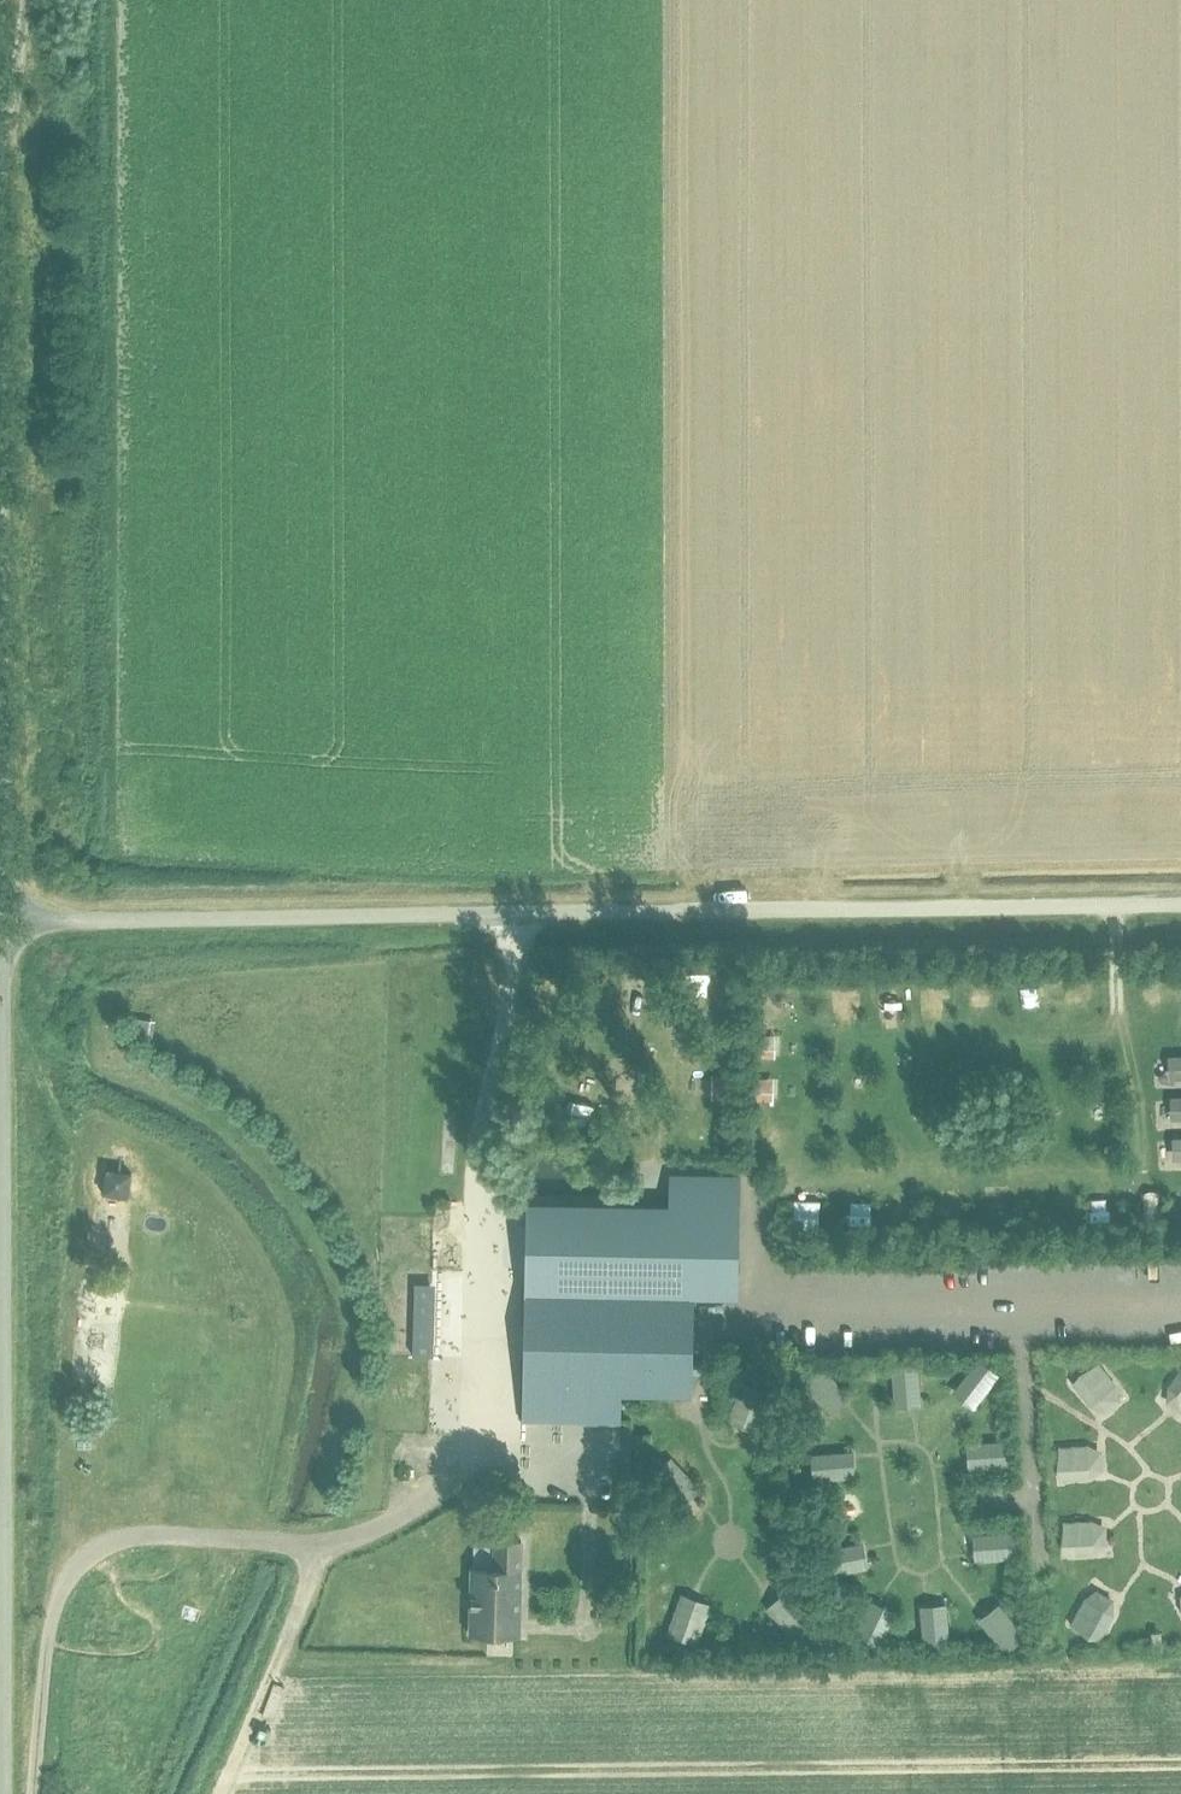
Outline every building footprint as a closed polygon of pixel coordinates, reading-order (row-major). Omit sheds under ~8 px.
[(1032,1011),(1034,981),(1011,979),(1009,1009),(1032,1011)] [(917,993),(945,992),(945,980),(917,981),(917,993)] [(920,1014),(938,1008),(933,993),(915,999),(920,1014)] [(130,1016),(127,1033),(153,1038),(156,1021),(130,1016)] [(735,1036),(719,1035),(719,1051),(735,1051),(735,1036)] [(770,1040),(754,1040),(754,1056),(770,1056),(770,1040)] [(733,1078),(718,1078),(717,1094),(733,1094),(733,1078)] [(768,1083),(753,1083),(753,1099),(769,1099),(768,1083)] [(106,1170),(103,1194),(127,1197),(130,1174),(106,1170)] [(526,1292),(526,1295),(695,1299),(736,1300),(739,1177),(736,1176),(673,1175),(668,1175),(668,1205),(528,1202),(528,1203),(526,1292)] [(832,1191),(833,1209),(857,1209),(857,1191),(832,1191)] [(1138,1194),(1137,1211),(1157,1212),(1157,1195),(1138,1194)] [(793,1214),(813,1214),(813,1201),(793,1201),(793,1214)] [(429,1279),(452,1280),(453,1267),(429,1266),(429,1279)] [(414,1283),(414,1312),(431,1312),(432,1284),(424,1284),(414,1283)] [(695,1299),(526,1295),(524,1392),(523,1421),(620,1423),(620,1394),(693,1395),(695,1299)] [(450,1325),(433,1326),(434,1348),(451,1346),(450,1325)] [(413,1326),(412,1354),(425,1354),(430,1354),(431,1327),(413,1326)] [(964,1402),(991,1365),(975,1353),(948,1390),(964,1402)] [(890,1359),(890,1403),(913,1403),(913,1359),(890,1359)] [(738,1422),(746,1404),(732,1398),(724,1416),(738,1422)] [(967,1463),(1006,1462),(1005,1436),(967,1437),(967,1463)] [(848,1449),(824,1448),(824,1466),(847,1467),(848,1449)] [(973,1528),(973,1553),(1013,1552),(1012,1528),(973,1528)] [(495,1568),(473,1567),(471,1635),(520,1636),(522,1540),(496,1539),(495,1568)] [(857,1550),(826,1557),(828,1567),(859,1561),(857,1550)] [(787,1629),(799,1619),(777,1592),(765,1601),(787,1629)] [(870,1596),(857,1626),(878,1635),(891,1606),(870,1596)] [(919,1600),(919,1632),(942,1632),(941,1599),(919,1600)] [(991,1604),(978,1612),(998,1647),(1012,1639),(991,1604)]
